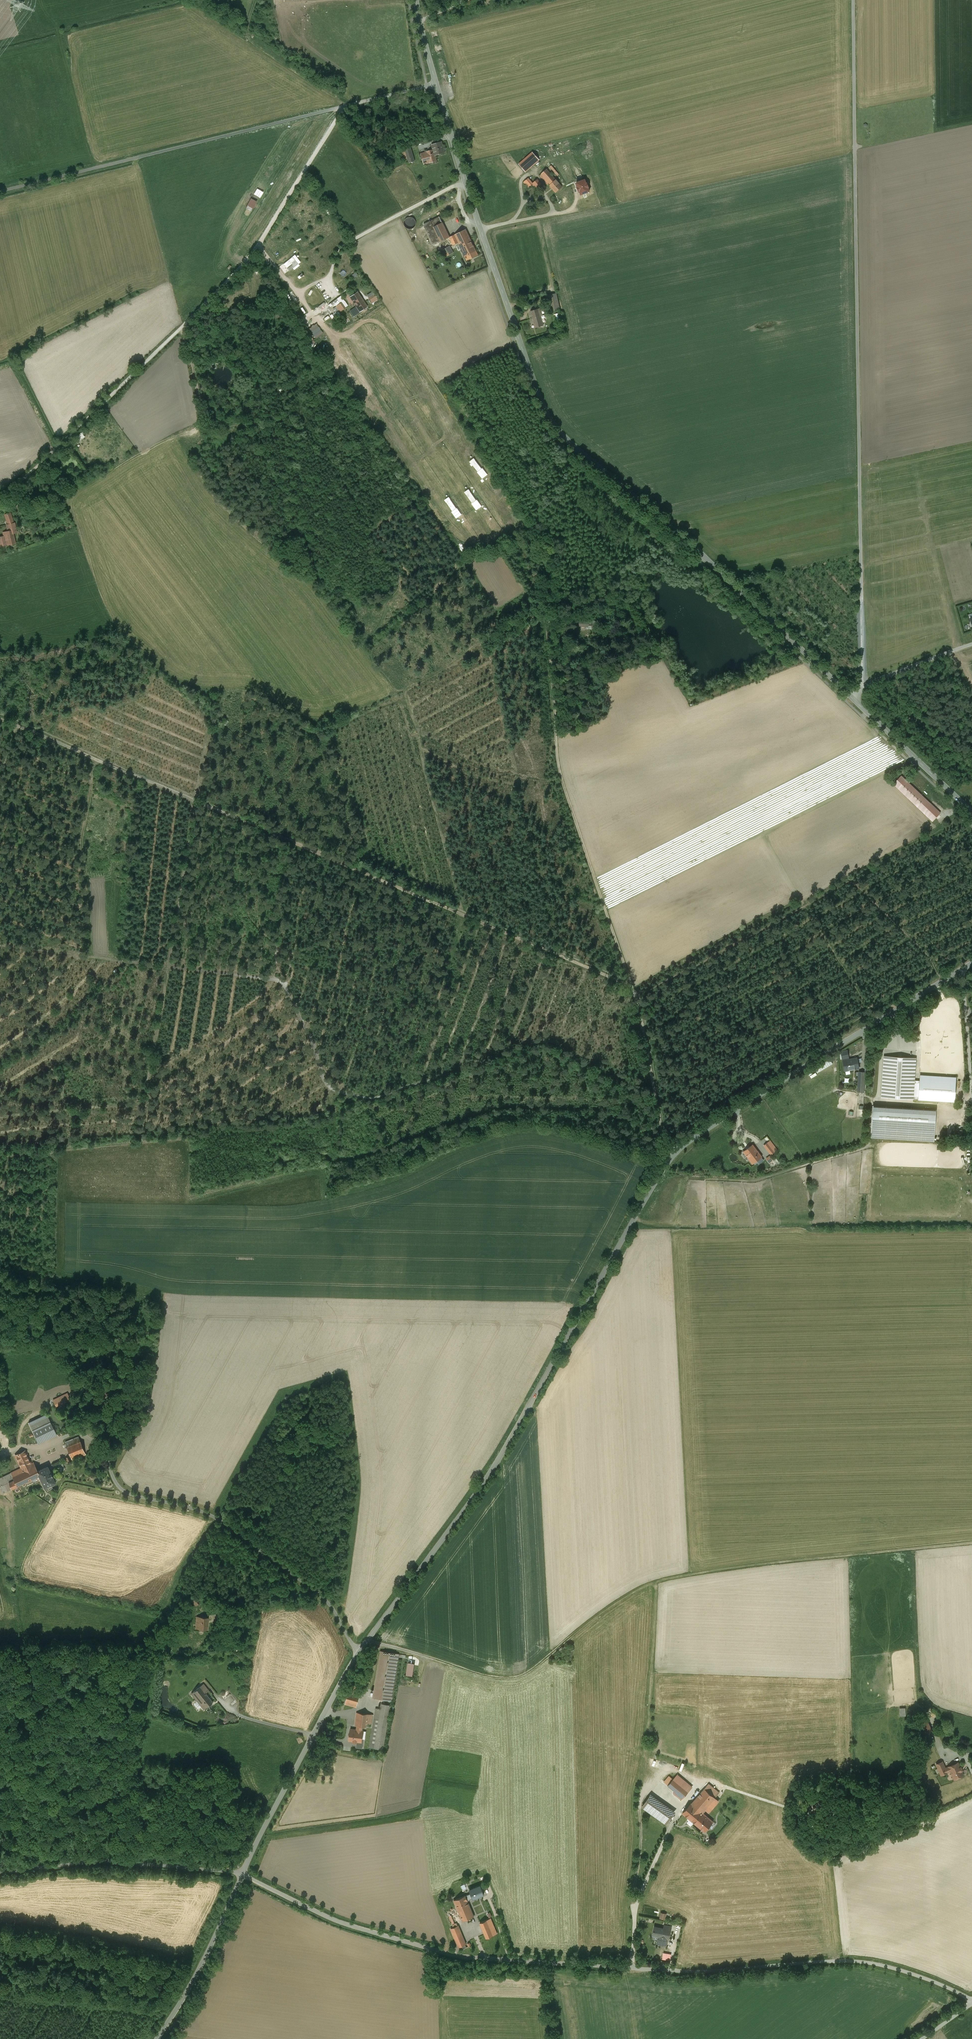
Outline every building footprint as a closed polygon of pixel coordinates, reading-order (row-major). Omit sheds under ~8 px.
[(445,153),(441,142),(430,145),(431,149),(420,152),(423,165),(437,161),(436,156),(445,153)] [(415,161),(411,148),(404,150),(409,163),(415,161)] [(537,161),(531,153),(519,164),(525,171),(537,161)] [(564,184),(548,167),(540,175),(556,192),(564,184)] [(539,179),(532,183),(536,189),(543,185),(539,179)] [(371,217),(377,215),(373,204),(366,207),(371,217)] [(451,236),(440,214),(424,222),(435,243),(451,236)] [(412,217),(409,217),(407,218),(405,219),(405,220),(404,222),(404,225),(405,226),(406,228),(409,229),(411,229),(413,228),(415,227),(416,225),(416,223),(416,221),(415,219),(414,218),(412,217)] [(480,253),(467,227),(451,236),(454,244),(459,241),(468,259),(480,253)] [(454,253),(450,246),(443,250),(447,257),(454,253)] [(290,270),(300,262),(294,255),(284,263),(290,270)] [(300,287),(313,281),(311,278),(299,284),(300,287)] [(374,291),(369,295),(373,303),(379,299),(374,291)] [(559,291),(549,293),(553,308),(562,306),(559,291)] [(357,293),(351,297),(357,307),(353,310),(356,314),(359,311),(366,306),(357,293)] [(345,308),(341,303),(336,306),(340,311),(345,308)] [(545,305),(531,309),(537,325),(545,322),(543,314),(547,312),(545,305)] [(331,310),(320,316),(324,324),(335,318),(331,310)] [(355,375),(358,373),(350,364),(348,366),(355,375)] [(372,413),(369,415),(374,423),(377,421),(372,413)] [(458,445),(463,442),(457,429),(451,432),(458,445)] [(84,430),(70,444),(73,447),(77,443),(78,444),(85,437),(83,435),(86,432),(84,430)] [(476,514),(484,527),(489,523),(481,511),(476,514)] [(5,515),(8,524),(8,525),(13,523),(10,513),(5,515)] [(7,525),(8,531),(12,530),(13,533),(17,532),(14,523),(13,523),(8,525),(8,524),(7,525)] [(15,543),(13,533),(12,530),(8,531),(3,532),(4,537),(1,538),(3,546),(15,543)] [(589,621),(580,620),(580,625),(588,626),(588,629),(592,629),(592,628),(595,628),(596,620),(589,620),(589,621)] [(941,813),(901,776),(893,784),(933,821),(941,813)] [(881,1097),(914,1099),(915,1081),(916,1058),(884,1056),(881,1097)] [(857,1058),(843,1061),(845,1070),(859,1068),(857,1058)] [(915,1081),(914,1099),(929,1100),(929,1091),(933,1091),(935,1070),(920,1069),(920,1081),(915,1081)] [(936,1110),(873,1106),(871,1138),(934,1141),(936,1110)] [(777,1150),(770,1141),(764,1146),(771,1155),(777,1150)] [(762,1157),(753,1145),(743,1152),(753,1164),(762,1157)] [(67,1393),(53,1400),(56,1405),(70,1399),(67,1393)] [(28,1423),(33,1432),(51,1423),(47,1414),(28,1423)] [(51,1423),(33,1432),(38,1443),(57,1434),(51,1423)] [(85,1454),(79,1437),(65,1442),(72,1459),(85,1454)] [(21,1468),(31,1463),(25,1450),(15,1455),(21,1468)] [(37,1470),(34,1462),(31,1463),(21,1468),(0,1478),(0,1487),(3,1493),(11,1489),(38,1476),(39,1475),(37,1470)] [(39,1475),(38,1476),(38,1478),(40,1477),(45,1487),(55,1482),(48,1466),(37,1470),(39,1475)] [(207,1629),(208,1618),(197,1617),(196,1629),(207,1629)] [(381,1651),(374,1697),(391,1700),(398,1653),(381,1651)] [(410,1661),(407,1673),(415,1675),(417,1662),(410,1661)] [(365,1668),(361,1677),(368,1680),(372,1671),(365,1668)] [(368,1680),(361,1677),(359,1683),(366,1685),(368,1680)] [(209,1691),(203,1684),(191,1693),(204,1708),(213,1702),(206,1693),(209,1691)] [(349,1692),(347,1699),(345,1703),(356,1706),(359,1695),(349,1692)] [(379,1718),(379,1719),(374,1748),(383,1749),(390,1705),(382,1703),(380,1715),(379,1718)] [(355,1725),(357,1725),(362,1726),(366,1726),(367,1723),(371,1724),(373,1714),(357,1712),(355,1725)] [(933,1731),(925,1714),(916,1719),(923,1735),(933,1731)] [(370,1747),(374,1748),(379,1719),(374,1718),(370,1747)] [(349,1740),(357,1741),(363,1742),(364,1739),(362,1738),(363,1730),(362,1730),(362,1726),(357,1725),(357,1729),(351,1729),(349,1740)] [(936,1764),(939,1771),(945,1768),(942,1761),(936,1764)] [(958,1762),(945,1768),(939,1771),(941,1775),(951,1770),(954,1779),(963,1775),(958,1762)] [(678,1774),(673,1779),(688,1792),(692,1786),(678,1774)] [(668,1785),(673,1779),(669,1776),(664,1782),(668,1785)] [(688,1792),(673,1779),(668,1785),(675,1791),(673,1793),(681,1799),(688,1792)] [(704,1789),(692,1804),(702,1812),(705,1809),(715,1798),(704,1789)] [(674,1814),(649,1796),(642,1806),(666,1824),(674,1814)] [(718,1801),(715,1798),(705,1809),(708,1812),(718,1801)] [(716,1824),(702,1812),(692,1804),(691,1803),(683,1813),(704,1831),(709,1826),(712,1828),(716,1824)] [(471,1893),(466,1895),(468,1900),(473,1898),(474,1898),(484,1894),(480,1885),(470,1889),(471,1893)] [(463,1920),(474,1916),(468,1900),(466,1895),(465,1895),(454,1900),(458,1909),(463,1920)] [(463,1920),(458,1909),(448,1913),(453,1924),(457,1922),(463,1920)] [(491,1918),(480,1922),(490,1947),(501,1943),(499,1937),(495,1939),(493,1935),(497,1933),(493,1924),(491,1919),(491,1918)] [(454,1927),(451,1928),(458,1946),(459,1947),(465,1944),(466,1944),(458,1925),(454,1927)] [(669,1939),(671,1926),(664,1925),(664,1928),(654,1926),(652,1936),(653,1936),(653,1935),(659,1936),(657,1942),(666,1944),(668,1938),(669,1939)]
